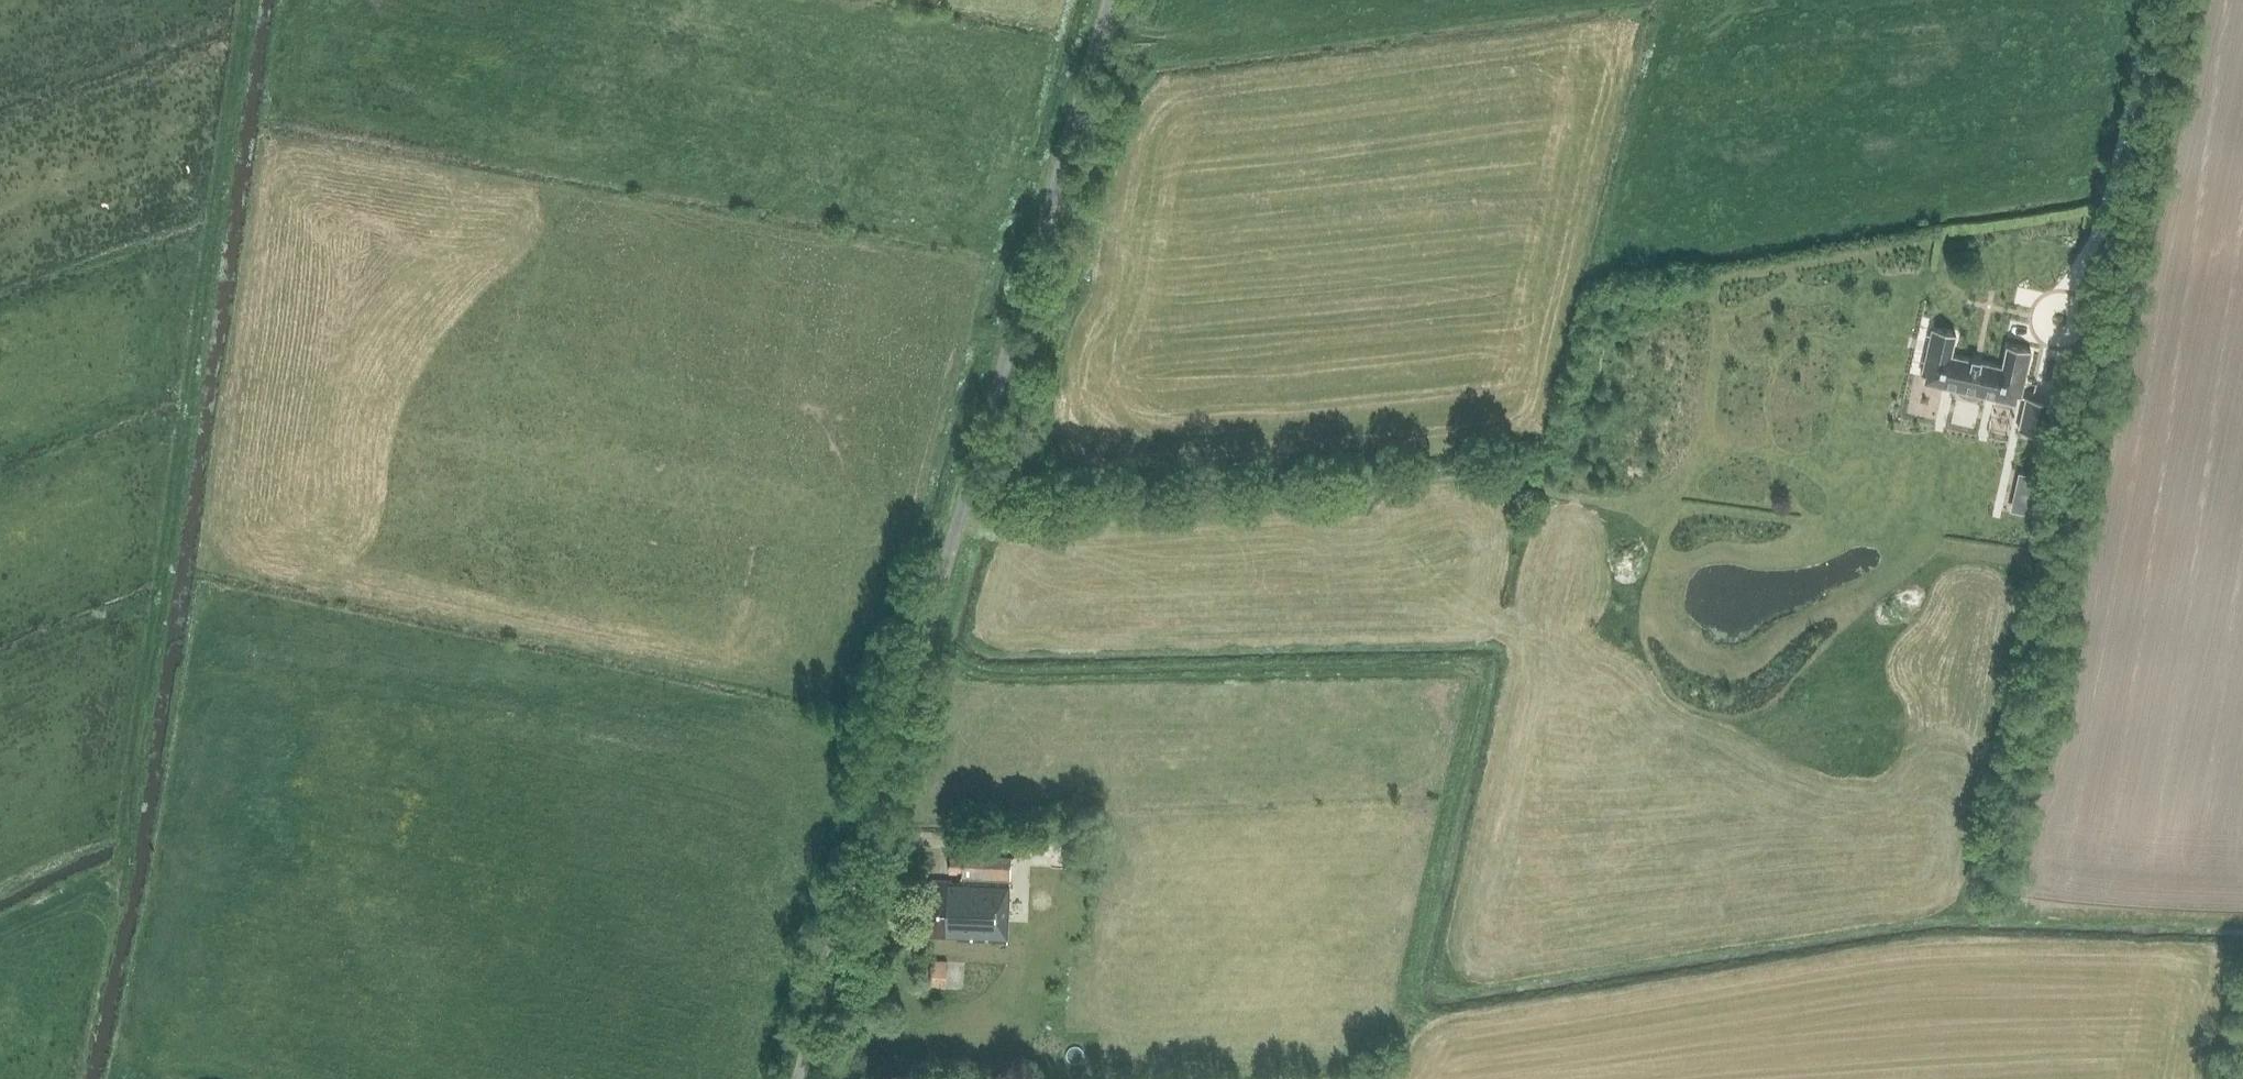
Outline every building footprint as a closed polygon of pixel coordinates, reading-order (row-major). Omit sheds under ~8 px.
[(1955,333),(1932,328),(1922,375),(1925,376),(1924,382),(1957,389),(1960,393),(1964,396),(1968,398),(1973,398),(1978,397),(1983,395),(2017,403),(2018,397),(2020,397),(2030,350),(2007,345),(2002,368),(1950,356),(1955,333)] [(2046,437),(2054,403),(2026,397),(2019,431),(2046,437)] [(2018,472),(2014,487),(2034,491),(2038,477),(2018,472)] [(2035,537),(2044,497),(2031,495),(2022,534),(2035,537)] [(1010,859),(950,856),(949,873),(962,874),(961,880),(933,879),(930,938),(1007,942),(1010,859)] [(954,983),(954,957),(939,957),(939,983),(954,983)]
